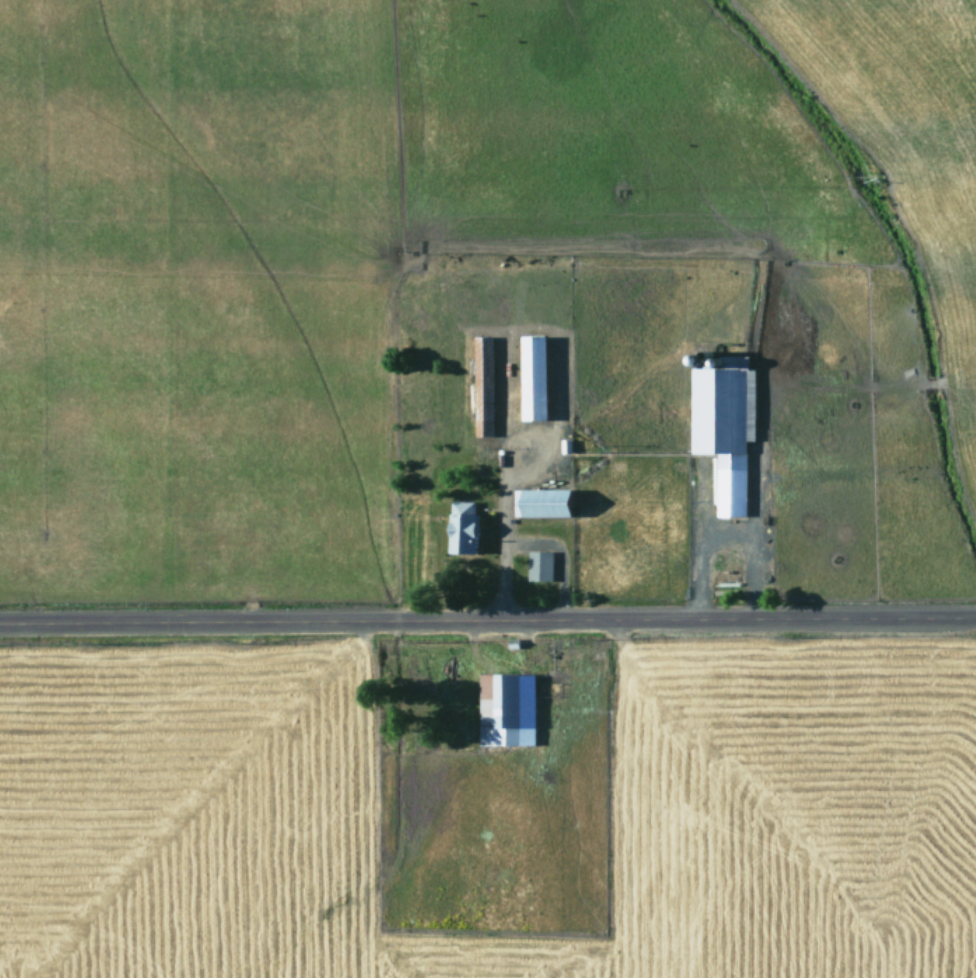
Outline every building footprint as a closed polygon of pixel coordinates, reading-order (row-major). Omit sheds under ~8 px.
[(552,336),(527,336),(527,420),(553,420),(552,336)] [(718,517),(749,517),(749,441),(758,441),(758,368),(695,368),(695,454),(718,454),(718,517)] [(581,489),(518,490),(518,517),(582,516),(581,489)] [(455,554),(483,554),(483,514),(477,514),(477,502),(452,501),(452,537),(455,537),(455,554)] [(529,581),(554,581),(555,552),(530,551),(529,581)] [(538,675),(483,674),(482,745),(537,746),(538,675)]
